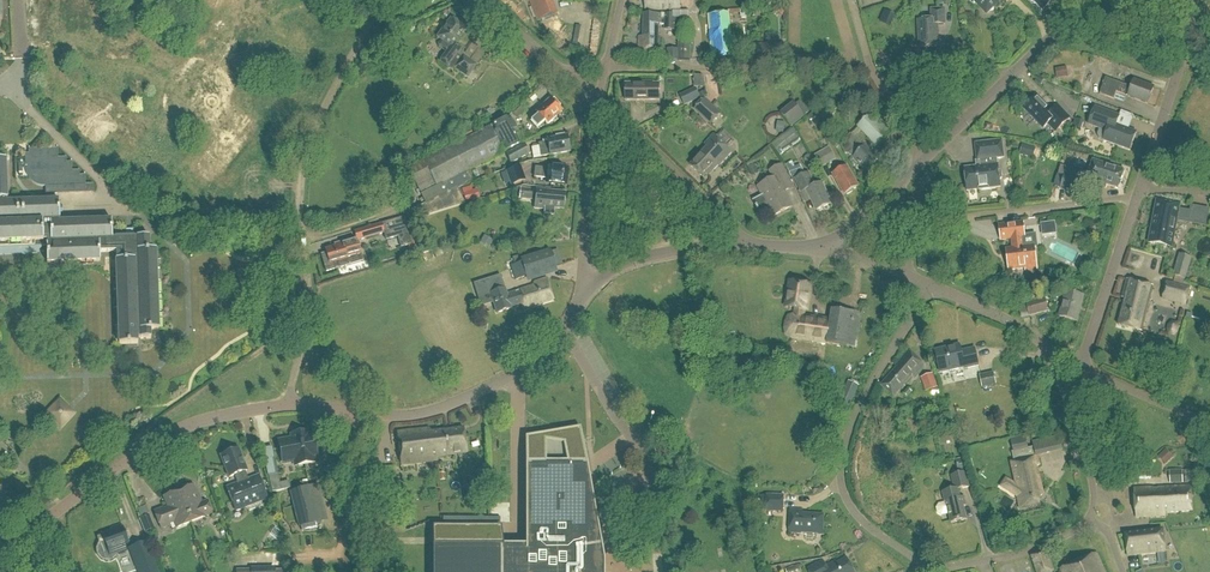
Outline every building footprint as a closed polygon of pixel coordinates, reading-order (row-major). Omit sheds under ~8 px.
[(251,2),(253,5),(261,10),(267,7),(272,0),(248,0),(251,2)] [(558,14),(552,0),(529,0),(537,22),(558,14)] [(646,10),(680,10),(680,0),(645,0),(646,10)] [(986,13),(1000,0),(974,0),(986,13)] [(1042,10),(1051,0),(1030,0),(1042,10)] [(740,13),(741,5),(727,5),(727,13),(740,13)] [(918,48),(936,47),(935,32),(937,32),(937,25),(944,25),(944,9),(930,9),(931,21),(917,21),(918,48)] [(731,37),(729,13),(708,15),(712,60),(737,58),(735,37),(731,37)] [(679,31),(679,20),(672,19),(673,15),(644,14),(643,37),(640,37),(639,53),(658,54),(659,39),(658,39),(659,25),(661,25),(661,27),(665,27),(665,30),(679,31)] [(464,56),(462,57),(458,54),(463,48),(457,44),(466,31),(450,19),(436,38),(440,41),(437,44),(438,48),(445,53),(438,62),(447,69),(450,65),(454,68),(467,78),(477,65),(464,56)] [(217,44),(222,47),(233,32),(228,29),(217,44)] [(783,64),(783,44),(766,44),(767,64),(783,64)] [(679,61),(691,61),(690,45),(678,45),(679,61)] [(1132,88),(1120,84),(1106,79),(1100,95),(1114,100),(1116,92),(1129,97),(1128,98),(1148,105),(1154,88),(1135,81),(1132,88)] [(643,82),(643,84),(642,84),(626,84),(626,101),(659,101),(659,84),(653,84),(653,82),(643,82)] [(685,106),(700,98),(696,90),(681,97),(685,106)] [(1052,112),(1038,97),(1025,110),(1044,129),(1048,125),(1056,133),(1070,119),(1058,106),(1052,112)] [(546,125),(562,111),(551,99),(536,113),(538,116),(531,122),(537,129),(544,123),(546,125)] [(711,126),(722,114),(705,99),(695,111),(698,114),(711,126)] [(805,117),(793,103),(780,114),(792,128),(805,117)] [(1095,108),(1092,117),(1089,126),(1095,128),(1100,130),(1098,136),(1100,140),(1104,141),(1130,151),(1137,133),(1117,126),(1120,117),(1095,108)] [(877,149),(892,135),(872,114),(857,127),(877,149)] [(458,190),(473,182),(468,171),(523,143),(509,117),(408,170),(417,187),(422,196),(442,185),(446,194),(407,214),(411,222),(465,205),(458,190)] [(797,133),(793,129),(790,131),(773,145),(776,150),(778,148),(780,150),(798,136),(797,133)] [(855,138),(851,134),(845,139),(841,143),(841,148),(845,154),(849,154),(866,172),(878,160),(861,142),(856,137),(855,138)] [(719,166),(733,152),(714,135),(707,143),(710,145),(690,166),(704,178),(711,171),(712,172),(719,166)] [(569,153),(566,137),(547,140),(548,143),(538,144),(540,153),(549,152),(550,156),(569,153)] [(967,192),(1000,188),(997,160),(1003,159),(1001,142),(976,144),(979,168),(964,169),(967,192)] [(510,164),(529,155),(523,145),(505,154),(510,164)] [(821,169),(836,160),(829,148),(814,156),(821,169)] [(86,186),(85,177),(80,177),(79,172),(72,172),(72,164),(67,164),(66,159),(58,159),(58,150),(31,151),(29,151),(29,155),(25,155),(26,171),(26,174),(27,177),(29,180),(31,182),(33,184),(36,186),(38,187),(41,187),(46,187),(46,196),(93,194),(93,185),(86,186)] [(39,256),(39,252),(42,249),(46,249),(47,265),(100,264),(100,253),(108,252),(116,252),(116,260),(118,346),(139,346),(139,341),(152,341),(152,332),(160,332),(156,252),(150,252),(150,239),(134,239),(134,231),(130,231),(126,231),(126,239),(112,240),(111,221),(59,223),(59,220),(60,220),(60,211),(59,201),(7,203),(7,200),(8,200),(6,161),(0,161),(0,257),(39,256)] [(1119,190),(1125,171),(1093,161),(1088,176),(1079,173),(1077,180),(1066,177),(1062,189),(1078,194),(1082,182),(1106,189),(1107,186),(1119,190)] [(511,187),(526,181),(520,166),(506,172),(511,187)] [(792,207),(785,193),(793,189),(781,166),(770,172),(774,179),(758,188),(762,196),(753,201),(753,202),(754,201),(757,207),(756,208),(757,211),(759,210),(761,214),(771,209),(774,217),(792,207)] [(788,171),(791,177),(802,173),(799,166),(788,171)] [(845,195),(859,187),(847,167),(833,175),(845,195)] [(548,168),(548,170),(535,169),(535,178),(547,179),(546,183),(566,185),(567,170),(548,168)] [(801,193),(808,190),(817,211),(831,205),(822,184),(815,187),(809,173),(795,179),(801,193)] [(563,210),(565,194),(520,189),(519,199),(535,201),(534,209),(544,210),(544,215),(554,216),(555,209),(563,210)] [(1149,243),(1172,248),(1177,219),(1189,221),(1191,212),(1179,209),(1180,205),(1157,201),(1154,218),(1156,218),(1154,227),(1152,226),(1149,243)] [(413,244),(405,217),(354,232),(356,239),(335,245),(337,249),(326,253),(327,254),(322,256),(327,272),(340,269),(337,262),(338,261),(340,264),(346,263),(346,259),(347,259),(346,257),(360,253),(356,242),(384,233),(386,241),(398,237),(401,248),(413,244)] [(1025,237),(1023,223),(999,225),(1001,241),(1012,240),(1013,249),(1006,250),(1009,271),(1026,269),(1026,271),(1037,270),(1035,247),(1036,247),(1035,236),(1025,237)] [(563,265),(558,250),(551,253),(550,249),(520,258),(519,256),(512,258),(514,265),(510,267),(514,281),(556,268),(555,267),(563,265)] [(1186,280),(1192,258),(1180,254),(1173,276),(1186,280)] [(511,310),(511,308),(507,295),(505,290),(500,275),(490,279),(473,284),(478,299),(490,294),(497,314),(511,310)] [(1143,329),(1154,285),(1128,277),(1124,295),(1127,296),(1120,324),(1143,329)] [(507,295),(511,308),(522,305),(523,310),(553,301),(547,280),(534,284),(535,286),(507,295)] [(1185,306),(1191,287),(1168,281),(1162,301),(1185,306)] [(805,310),(809,287),(798,286),(799,283),(790,282),(788,292),(791,292),(789,307),(796,308),(795,316),(792,338),(827,344),(827,345),(856,349),(862,315),(832,311),(830,321),(803,317),(804,309),(805,310)] [(1077,322),(1084,297),(1066,292),(1060,317),(1077,322)] [(1029,317),(1049,312),(1047,301),(1052,300),(1051,293),(1039,296),(1041,300),(1026,304),(1023,305),(1025,316),(1029,315),(1029,317)] [(941,374),(960,369),(965,368),(965,370),(980,366),(976,349),(962,352),(961,346),(955,347),(936,352),(941,374)] [(914,378),(925,367),(910,353),(896,367),(898,369),(882,387),(894,397),(913,376),(914,378)] [(993,373),(979,376),(982,388),(996,386),(993,373)] [(925,392),(937,388),(932,374),(920,378),(925,392)] [(846,384),(836,407),(848,413),(858,390),(846,384)] [(573,398),(572,389),(549,391),(549,399),(573,398)] [(68,407),(59,399),(43,416),(61,432),(76,415),(72,411),(68,407)] [(466,454),(463,429),(430,433),(429,430),(397,434),(401,466),(437,461),(437,458),(466,454)] [(933,432),(934,439),(946,437),(944,430),(933,432)] [(309,442),(307,433),(299,434),(305,464),(314,462),(313,458),(316,458),(316,456),(317,455),(316,448),(315,448),(313,441),(309,442)] [(305,464),(299,434),(296,435),(297,439),(279,442),(281,454),(280,454),(282,462),(283,462),(283,464),(303,460),(304,464),(305,464)] [(1035,455),(1042,453),(1040,442),(1033,443),(1034,448),(1028,450),(1025,436),(1010,440),(1014,453),(1012,453),(1014,463),(1012,463),(1017,487),(1018,487),(1023,490),(1019,495),(1017,496),(1021,510),(1041,506),(1039,500),(1043,495),(1043,494),(1039,475),(1036,473),(1034,468),(1040,467),(1038,457),(1036,458),(1035,455)] [(601,543),(599,532),(584,448),(525,437),(525,546),(503,546),(502,535),(433,535),(433,571),(598,571),(598,566),(598,547),(601,546),(601,543)] [(247,480),(244,472),(246,471),(238,451),(221,457),(229,478),(235,475),(238,484),(227,488),(236,512),(268,500),(262,485),(254,488),(251,479),(247,480)] [(1170,485),(1183,484),(1183,471),(1170,471),(1170,485)] [(961,499),(959,490),(970,487),(966,473),(952,476),(955,490),(943,493),(945,503),(938,504),(936,509),(937,513),(941,516),(949,514),(951,524),(967,521),(964,507),(966,507),(964,498),(961,499)] [(277,475),(268,477),(272,494),(281,492),(277,475)] [(179,491),(191,523),(205,517),(205,516),(212,514),(207,501),(200,504),(198,499),(200,498),(197,490),(195,490),(193,486),(179,491)] [(14,506),(5,495),(7,494),(2,487),(0,488),(0,516),(0,517),(14,506)] [(290,493),(299,528),(323,522),(315,487),(290,493)] [(1137,519),(1165,517),(1165,514),(1193,512),(1191,487),(1135,490),(1137,519)] [(177,528),(191,523),(179,491),(164,497),(170,511),(165,512),(163,508),(155,512),(161,529),(170,525),(169,524),(174,522),(177,528)] [(784,496),(766,495),(766,512),(783,513),(784,496)] [(823,535),(824,516),(803,515),(803,511),(791,510),(789,533),(823,535)] [(144,533),(154,529),(149,515),(139,519),(144,533)] [(106,562),(113,561),(117,558),(119,555),(125,553),(122,545),(128,543),(123,528),(102,536),(103,538),(98,540),(99,543),(97,549),(98,555),(101,560),(106,562)] [(1128,554),(1165,551),(1164,531),(1126,533),(1128,554)] [(129,548),(138,571),(160,571),(147,541),(129,548)] [(1047,551),(1030,556),(1036,571),(1055,571),(1047,551)] [(1097,554),(1059,571),(1060,571),(1105,571),(1097,554)] [(847,559),(837,564),(836,562),(826,567),(823,562),(808,569),(809,571),(853,571),(847,559)]
